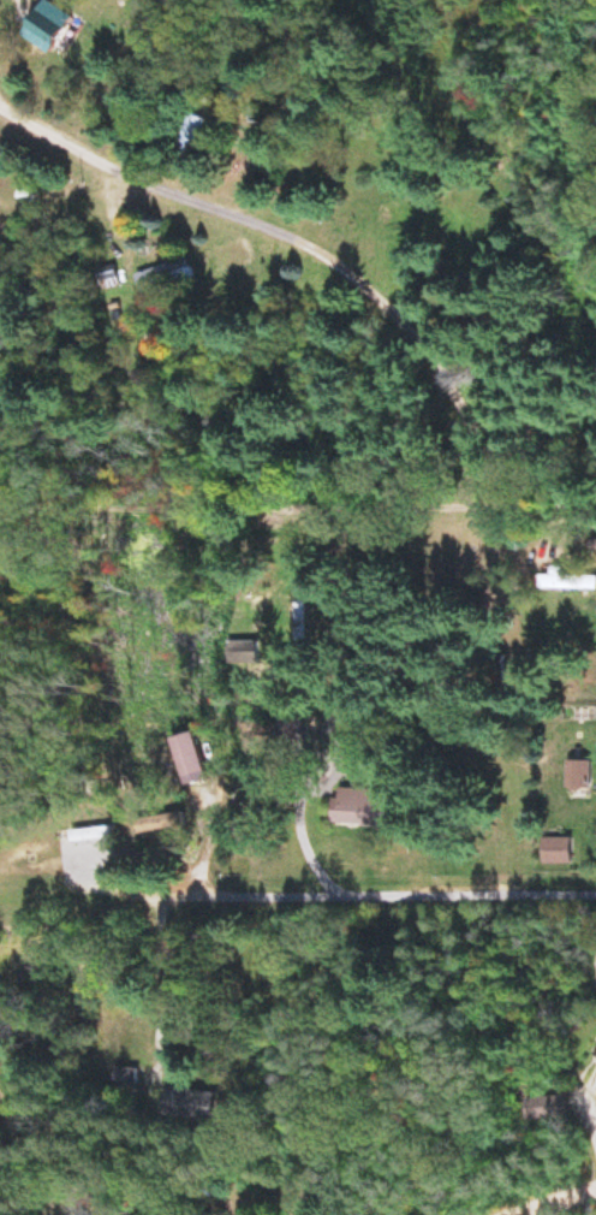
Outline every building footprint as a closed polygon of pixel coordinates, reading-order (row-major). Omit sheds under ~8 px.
[(61,56),(78,39),(66,28),(71,23),(47,0),(43,0),(24,20),(61,56)] [(204,122),(183,114),(169,150),(190,159),(204,122)] [(188,268),(166,276),(170,286),(192,278),(188,268)] [(99,294),(117,289),(112,270),(94,275),(99,294)] [(595,551),(595,542),(588,540),(586,549),(595,552),(595,551)] [(535,592),(595,593),(595,573),(547,572),(547,578),(536,577),(535,592)] [(224,667),(258,667),(258,644),(224,644),(224,667)] [(491,683),(502,683),(502,659),(491,659),(491,683)] [(175,743),(176,787),(194,786),(193,742),(175,743)] [(564,793),(589,793),(589,763),(564,763),(564,793)] [(381,801),(329,799),(328,825),(380,827),(381,801)] [(131,820),(132,836),(184,833),(183,818),(131,820)] [(571,866),(571,840),(538,840),(538,866),(571,866)] [(133,1087),(134,1071),(113,1069),(111,1085),(133,1087)] [(212,1096),(162,1089),(158,1118),(209,1125),(212,1096)] [(521,1100),(521,1124),(565,1124),(565,1100),(521,1100)]
